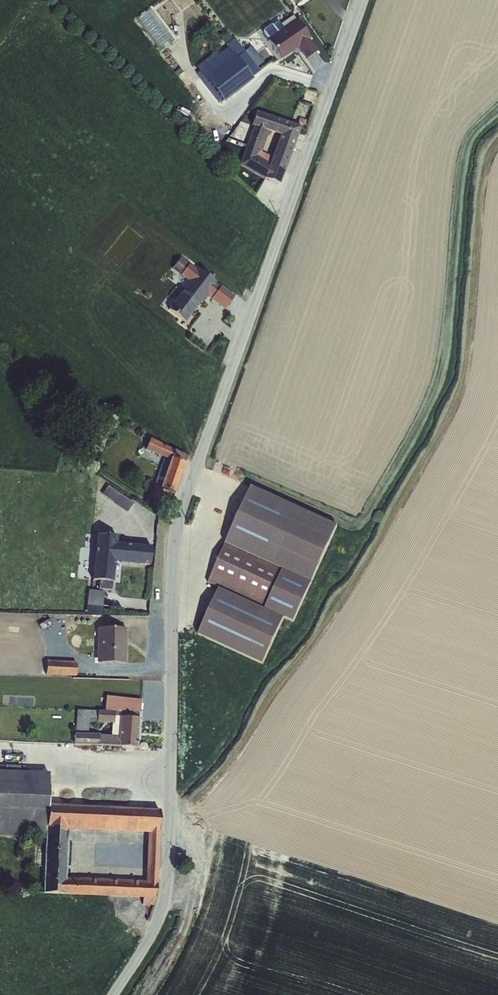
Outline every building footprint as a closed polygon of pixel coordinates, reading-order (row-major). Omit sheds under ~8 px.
[(164,48),(176,38),(151,7),(139,16),(164,48)] [(298,18),(284,27),(278,19),(262,30),(281,58),(299,47),(306,58),(319,49),(298,18)] [(265,61),(253,44),(245,49),(236,37),(197,65),(222,100),(262,72),(258,66),(265,61)] [(239,167),(282,182),(302,124),(257,108),(251,125),(253,125),(239,167)] [(167,309),(188,321),(204,294),(210,298),(221,281),(179,257),(171,269),(186,278),(167,309)] [(225,309),(235,295),(221,284),(211,298),(225,309)] [(148,440),(145,450),(162,455),(152,492),(175,498),(188,451),(148,440)] [(102,495),(128,510),(134,500),(108,484),(102,495)] [(152,544),(117,542),(118,534),(95,532),(93,578),(100,578),(99,588),(112,589),(114,562),(151,564),(152,544)] [(87,612),(103,613),(104,589),(88,588),(87,612)] [(127,626),(97,626),(96,662),(127,662),(127,626)] [(46,674),(76,675),(77,660),(47,659),(46,674)] [(75,743),(138,746),(139,716),(114,715),(115,709),(142,710),(142,696),(106,695),(106,709),(77,708),(75,743)] [(45,835),(43,893),(143,896),(142,904),(158,904),(160,808),(88,805),(88,785),(49,784),(49,770),(0,769),(0,834),(45,835)]
